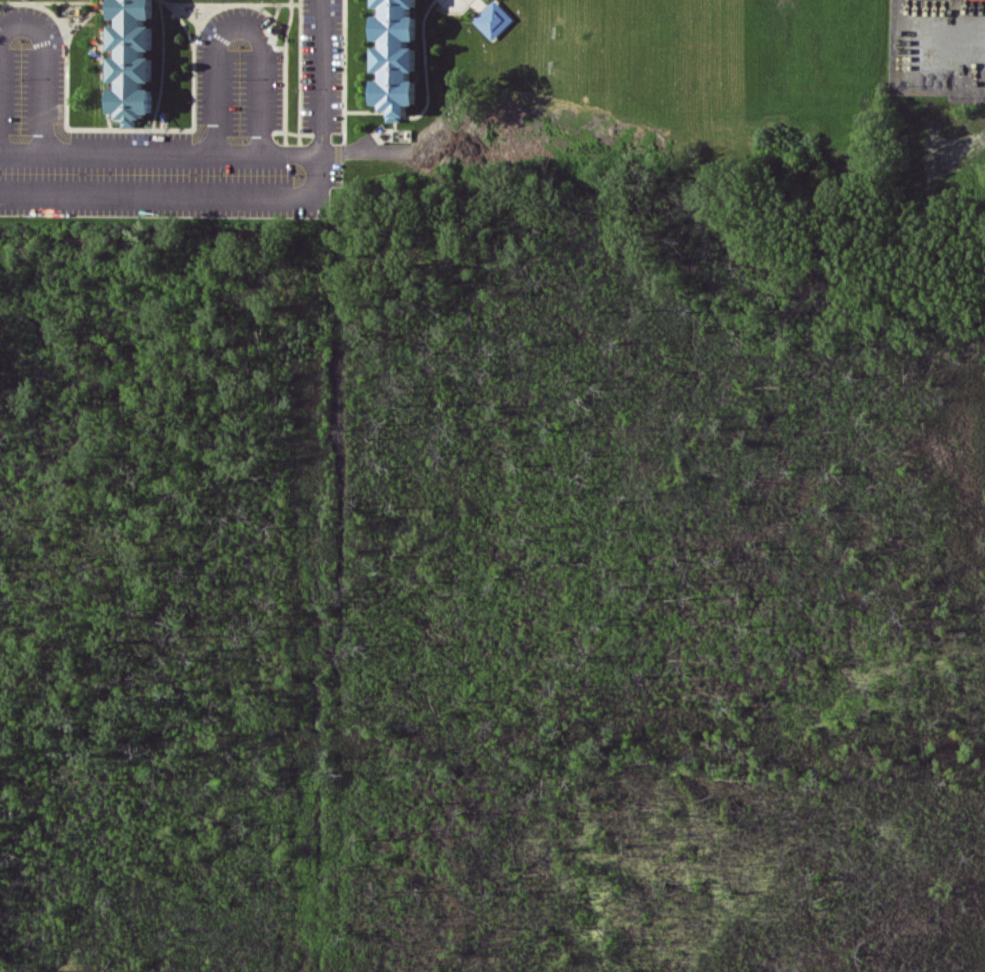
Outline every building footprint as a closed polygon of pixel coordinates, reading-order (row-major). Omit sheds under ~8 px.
[(110,19),(117,19),(117,25),(110,25),(110,50),(118,50),(118,56),(109,56),(109,81),(117,81),(117,87),(109,87),(109,114),(117,114),(117,118),(124,118),(124,125),(137,125),(137,118),(142,118),(142,113),(152,113),(152,88),(144,88),(143,81),(152,81),(152,57),(143,57),(143,50),(152,50),(152,24),(144,24),(144,18),(152,18),(152,0),(110,0),(110,19)] [(373,5),(380,5),(380,14),(372,14),(372,40),(380,40),(380,46),(371,46),(371,72),(379,72),(379,79),(372,79),(372,105),(379,105),(379,110),(384,110),(384,112),(384,120),(394,120),(398,120),(398,116),(405,116),(405,104),(414,104),(414,81),(407,81),(407,70),(414,70),(414,47),(406,47),(406,38),(414,38),(414,15),(408,15),(408,6),(414,6),(414,0),(373,0),(373,5)] [(492,41),(514,19),(496,0),(493,0),(472,20),(492,41)]
